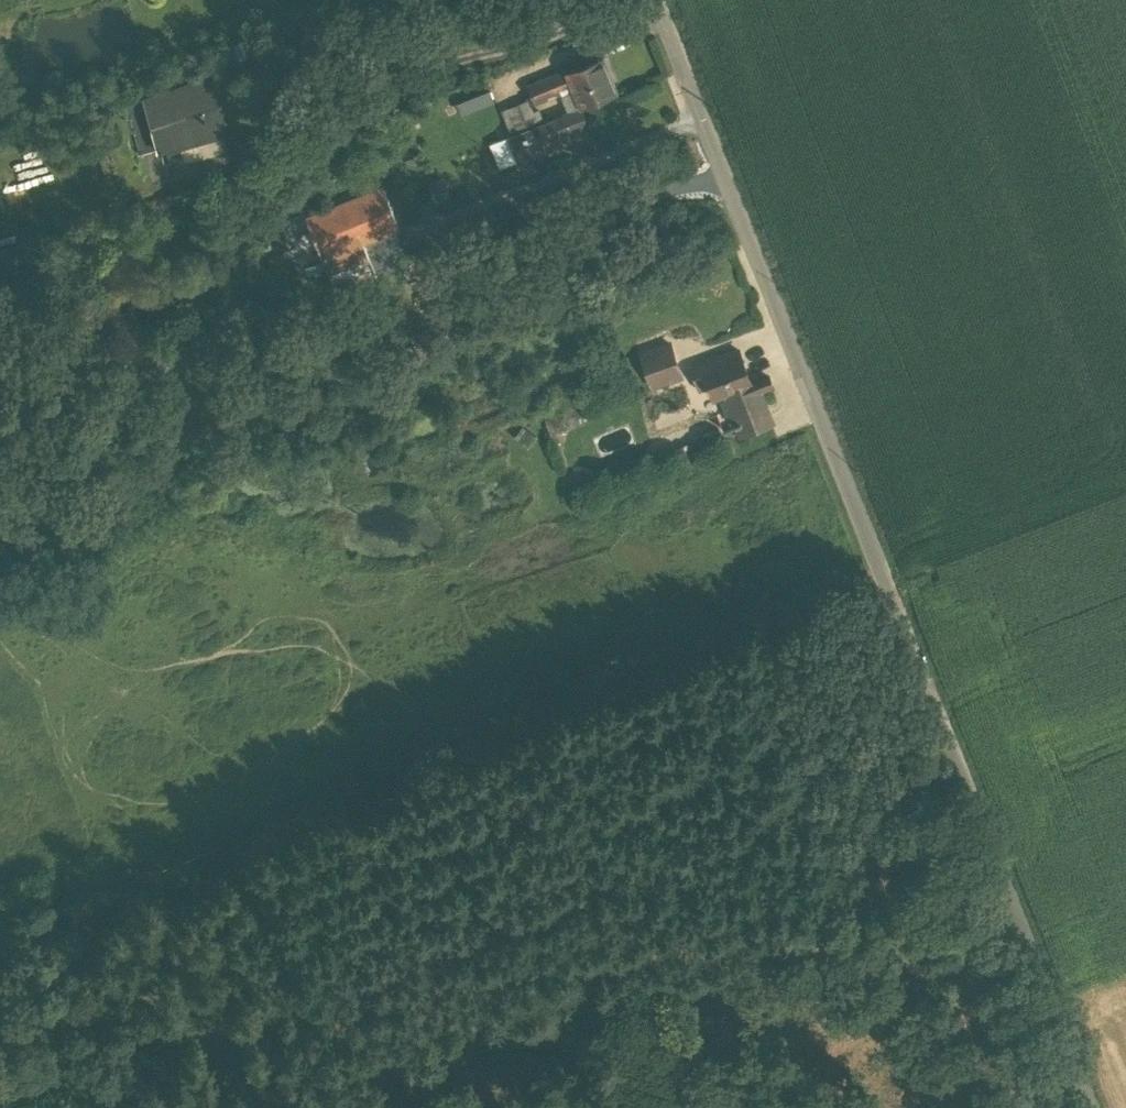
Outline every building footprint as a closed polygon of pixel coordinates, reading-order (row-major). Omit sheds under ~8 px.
[(604,54),(589,60),(587,55),(576,60),(578,65),(567,69),(576,90),(583,106),(619,91),(604,54)] [(567,69),(531,85),(534,94),(536,101),(563,90),(566,94),(576,90),(567,69)] [(214,77),(147,97),(163,152),(230,132),(214,77)] [(534,94),(527,96),(530,103),(536,101),(534,94)] [(524,115),(519,102),(505,108),(514,133),(544,121),(539,109),(524,115)] [(514,133),(510,134),(519,157),(520,159),(592,129),(583,106),(544,121),(514,133)] [(510,134),(494,140),(503,163),(519,157),(510,134)] [(384,185),(337,203),(341,215),(349,234),(361,229),(378,222),(381,229),(398,223),(384,185)] [(337,203),(317,211),(321,222),(341,215),(337,203)] [(341,215),(321,222),(317,211),(309,214),(325,253),(363,236),(361,229),(349,234),(341,215)] [(363,236),(325,253),(332,270),(371,255),(363,236)] [(671,342),(644,351),(655,385),(682,375),(671,342)] [(739,348),(720,356),(720,355),(694,365),(701,386),(710,382),(716,396),(716,395),(723,411),(718,413),(725,432),(770,414),(761,389),(772,385),(768,374),(751,381),(739,348)] [(587,402),(546,417),(551,435),(593,420),(587,402)]
